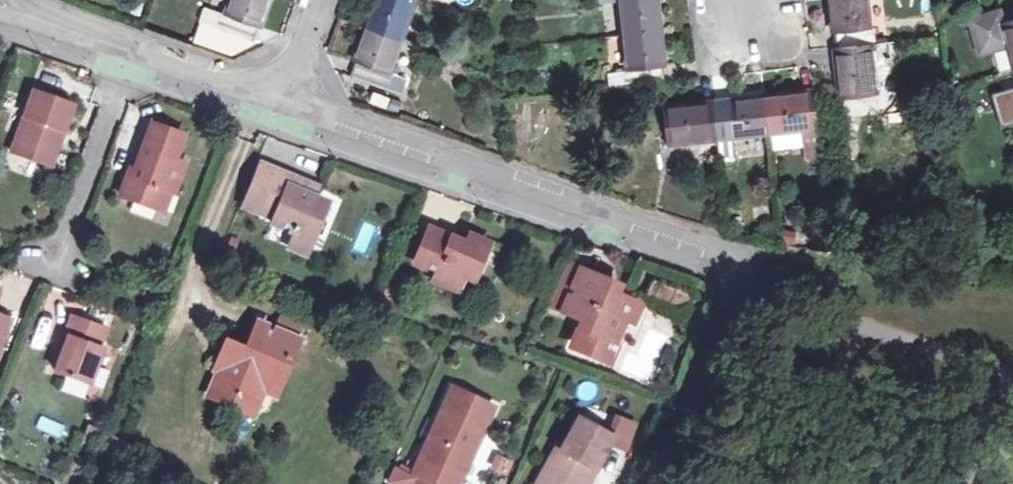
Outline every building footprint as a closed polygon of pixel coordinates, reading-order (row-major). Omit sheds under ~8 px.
[(215,10),(205,6),(200,22),(252,40),(257,26),(262,28),(272,0),(231,0),(231,1),(229,0),(219,0),(215,10)] [(401,41),(415,0),(376,0),(366,28),(401,41)] [(625,37),(661,33),(657,0),(621,0),(625,37)] [(834,32),(837,31),(839,48),(877,43),(875,26),(871,27),(868,0),(831,0),(834,32)] [(1002,23),(1012,20),(1012,12),(1000,16),(1002,23)] [(1002,23),(1000,16),(1000,13),(973,21),(981,51),(999,46),(1012,57),(1012,62),(1012,20),(1002,23)] [(407,78),(390,72),(401,41),(366,28),(355,59),(356,59),(351,74),(402,93),(407,78)] [(665,67),(661,33),(625,37),(628,71),(610,73),(612,89),(662,83),(660,67),(665,67)] [(892,42),(877,43),(839,48),(836,48),(842,97),(878,93),(874,60),(894,57),(892,42)] [(88,81),(91,73),(82,70),(80,78),(88,81)] [(997,76),(1011,123),(1012,123),(1012,71),(997,76)] [(814,90),(764,96),(768,133),(802,129),(805,150),(821,148),(814,90)] [(11,151),(43,163),(55,130),(63,133),(73,105),(33,91),(11,151)] [(768,133),(764,96),(729,99),(729,103),(714,105),(719,138),(721,157),(736,155),(733,136),(768,133)] [(670,143),(719,138),(714,105),(714,101),(665,107),(670,143)] [(121,194),(157,208),(165,187),(173,190),(183,162),(175,159),(184,135),(152,124),(133,176),(128,174),(121,194)] [(55,130),(43,163),(51,166),(63,133),(55,130)] [(258,212),(276,170),(260,164),(242,205),(258,212)] [(308,184),(276,170),(258,212),(275,219),(274,223),(296,232),(311,238),(314,232),(319,218),(326,202),(310,196),(304,194),(308,184)] [(315,186),(308,184),(304,194),(310,196),(315,186)] [(166,211),(173,190),(165,187),(157,208),(166,211)] [(327,221),(319,218),(314,232),(321,235),(327,221)] [(466,244),(430,228),(415,262),(437,271),(435,278),(458,289),(464,275),(476,279),(483,264),(478,262),(486,244),(469,237),(466,244)] [(305,252),(311,238),(296,232),(290,246),(305,252)] [(562,311),(580,269),(564,262),(546,304),(562,311)] [(580,269),(562,311),(582,320),(572,343),(608,358),(626,320),(633,303),(598,288),(602,279),(580,269)] [(687,296),(660,286),(655,299),(682,309),(687,296)] [(693,298),(687,296),(682,309),(682,310),(687,313),(693,298)] [(633,303),(626,320),(634,324),(641,307),(633,303)] [(105,328),(71,315),(64,334),(67,336),(55,372),(90,384),(102,349),(98,347),(105,328)] [(10,319),(0,316),(0,345),(10,319)] [(281,316),(275,330),(295,339),(301,324),(281,316)] [(210,393),(234,404),(237,397),(256,404),(262,389),(268,374),(281,379),(297,340),(295,339),(275,330),(259,324),(249,347),(229,339),(217,368),(220,370),(210,393)] [(275,394),(281,379),(268,374),(262,389),(275,394)] [(452,388),(414,472),(421,475),(441,483),(458,483),(494,407),(452,388)] [(237,397),(234,404),(253,412),(256,404),(237,397)] [(64,440),(69,423),(39,413),(33,429),(64,440)] [(578,417),(561,448),(556,446),(537,479),(547,483),(581,483),(590,466),(595,469),(610,443),(625,449),(635,423),(618,416),(612,435),(578,417)] [(590,466),(581,483),(586,483),(595,469),(590,466)] [(417,483),(441,483),(421,475),(417,483)]
